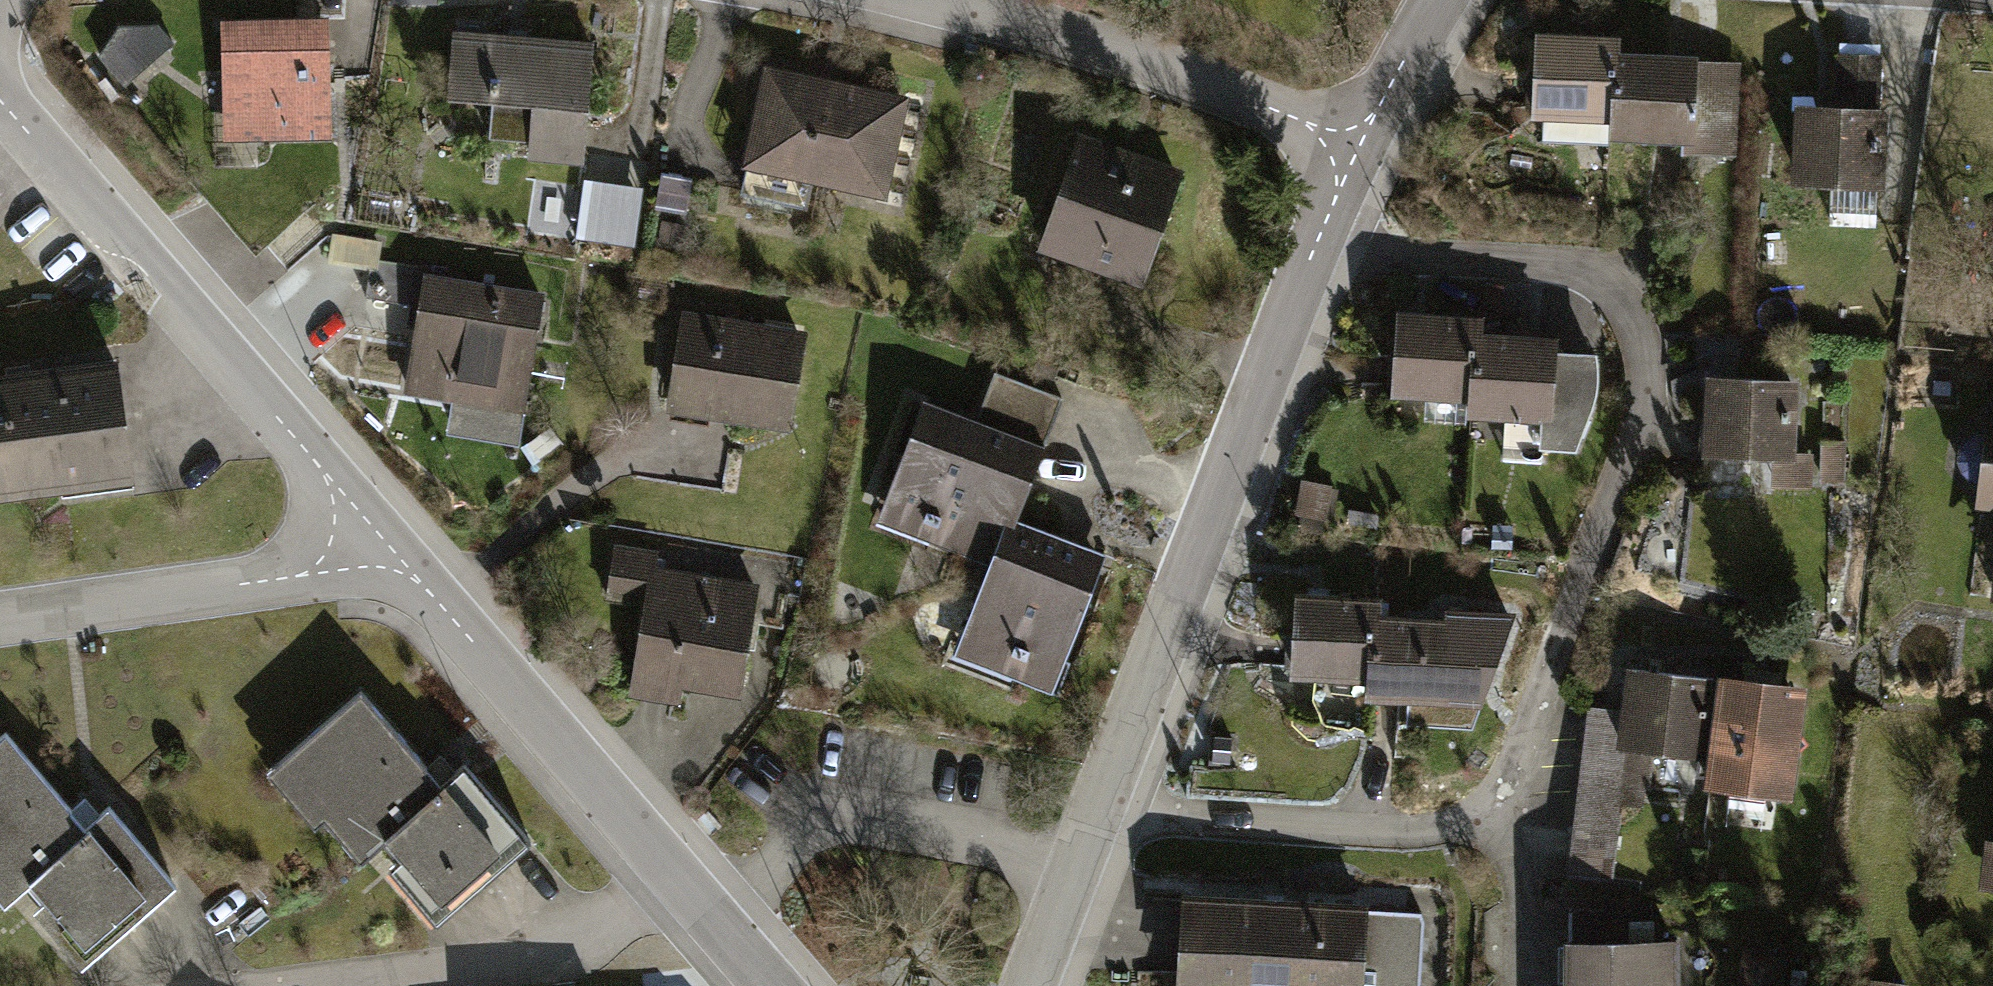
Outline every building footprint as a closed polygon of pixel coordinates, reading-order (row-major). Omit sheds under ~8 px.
[(325,22),(227,23),(228,145),(326,144),(325,22)] [(122,28),(97,72),(119,100),(182,49),(165,29),(122,28)] [(592,44),(456,36),(451,104),(491,107),(489,141),(531,143),(529,167),(584,171),(592,44)] [(1618,40),(1538,36),(1534,112),(1543,112),(1541,140),(1610,143),(1611,130),(1614,58),(1617,59),(1618,40)] [(1841,55),(1838,110),(1802,108),(1799,179),(1832,181),(1830,220),(1875,222),(1881,112),(1874,112),(1877,57),(1841,55)] [(1734,64),(1617,59),(1614,58),(1611,130),(1693,134),(1692,150),(1729,151),(1734,64)] [(910,100),(766,69),(743,173),(887,204),(910,100)] [(1185,174),(1081,134),(1036,252),(1139,292),(1185,174)] [(639,237),(649,178),(593,168),(582,227),(639,237)] [(546,299),(375,270),(368,310),(414,318),(400,398),(524,419),(546,299)] [(1498,292),(1485,291),(1484,309),(1497,309),(1498,292)] [(811,337),(685,313),(667,411),(792,435),(811,337)] [(1479,321),(1400,316),(1395,388),(1472,393),(1476,337),(1478,337),(1479,321)] [(1554,341),(1478,337),(1476,337),(1472,393),(1471,410),(1506,413),(1503,456),(1541,458),(1542,443),(1574,444),(1591,396),(1594,383),(1593,356),(1554,353),(1554,341)] [(0,380),(0,491),(70,481),(72,492),(132,483),(116,365),(0,380)] [(1008,492),(1022,498),(1061,397),(995,371),(975,421),(926,401),(881,515),(963,547),(978,509),(998,517),(1008,492)] [(1790,382),(1712,380),(1710,451),(1775,453),(1774,484),(1807,485),(1808,454),(1788,453),(1790,382)] [(1992,501),(1992,427),(1992,430),(1978,430),(1974,431),(1968,435),(1964,438),(1961,444),(1958,450),(1958,459),(1960,463),(1961,468),(1970,476),(1974,478),(1979,481),(1987,482),(1984,500),(1992,501)] [(564,451),(550,433),(522,454),(537,472),(564,451)] [(1843,447),(1822,446),(1821,481),(1842,482),(1843,447)] [(1060,540),(998,517),(978,509),(963,547),(992,557),(986,572),(958,649),(1052,684),(1098,564),(1057,549),(1060,540)] [(1517,530),(1494,528),(1492,549),(1515,551),(1517,530)] [(665,555),(614,546),(605,599),(647,606),(631,699),(681,708),(685,690),(739,700),(759,584),(663,567),(665,555)] [(1377,602),(1299,598),(1296,667),(1369,671),(1372,617),(1376,618),(1377,602)] [(1514,624),(1376,618),(1372,617),(1369,671),(1369,690),(1489,695),(1514,624)] [(1702,752),(1708,703),(1711,678),(1632,669),(1627,710),(1604,707),(1600,745),(1585,744),(1575,827),(1617,832),(1627,744),(1698,753),(1698,751),(1702,752)] [(1720,705),(1708,703),(1702,752),(1698,751),(1698,753),(1695,775),(1710,777),(1709,782),(1729,784),(1728,795),(1764,800),(1766,789),(1787,792),(1801,688),(1723,678),(1720,705)] [(360,691),(278,763),(361,858),(383,839),(404,864),(397,871),(439,919),(529,840),(463,764),(441,784),(360,691)] [(0,739),(0,894),(5,900),(27,882),(49,907),(42,914),(83,961),(173,883),(108,808),(86,826),(6,734),(0,739)] [(1617,832),(1575,827),(1569,872),(1634,881),(1640,835),(1617,832)] [(1185,897),(1180,985),(1418,985),(1422,918),(1423,910),(1185,897)] [(1571,912),(1571,942),(1569,942),(1568,985),(1672,985),(1673,943),(1629,943),(1629,912),(1571,912)] [(1747,953),(1743,985),(1777,985),(1781,957),(1747,953)]
